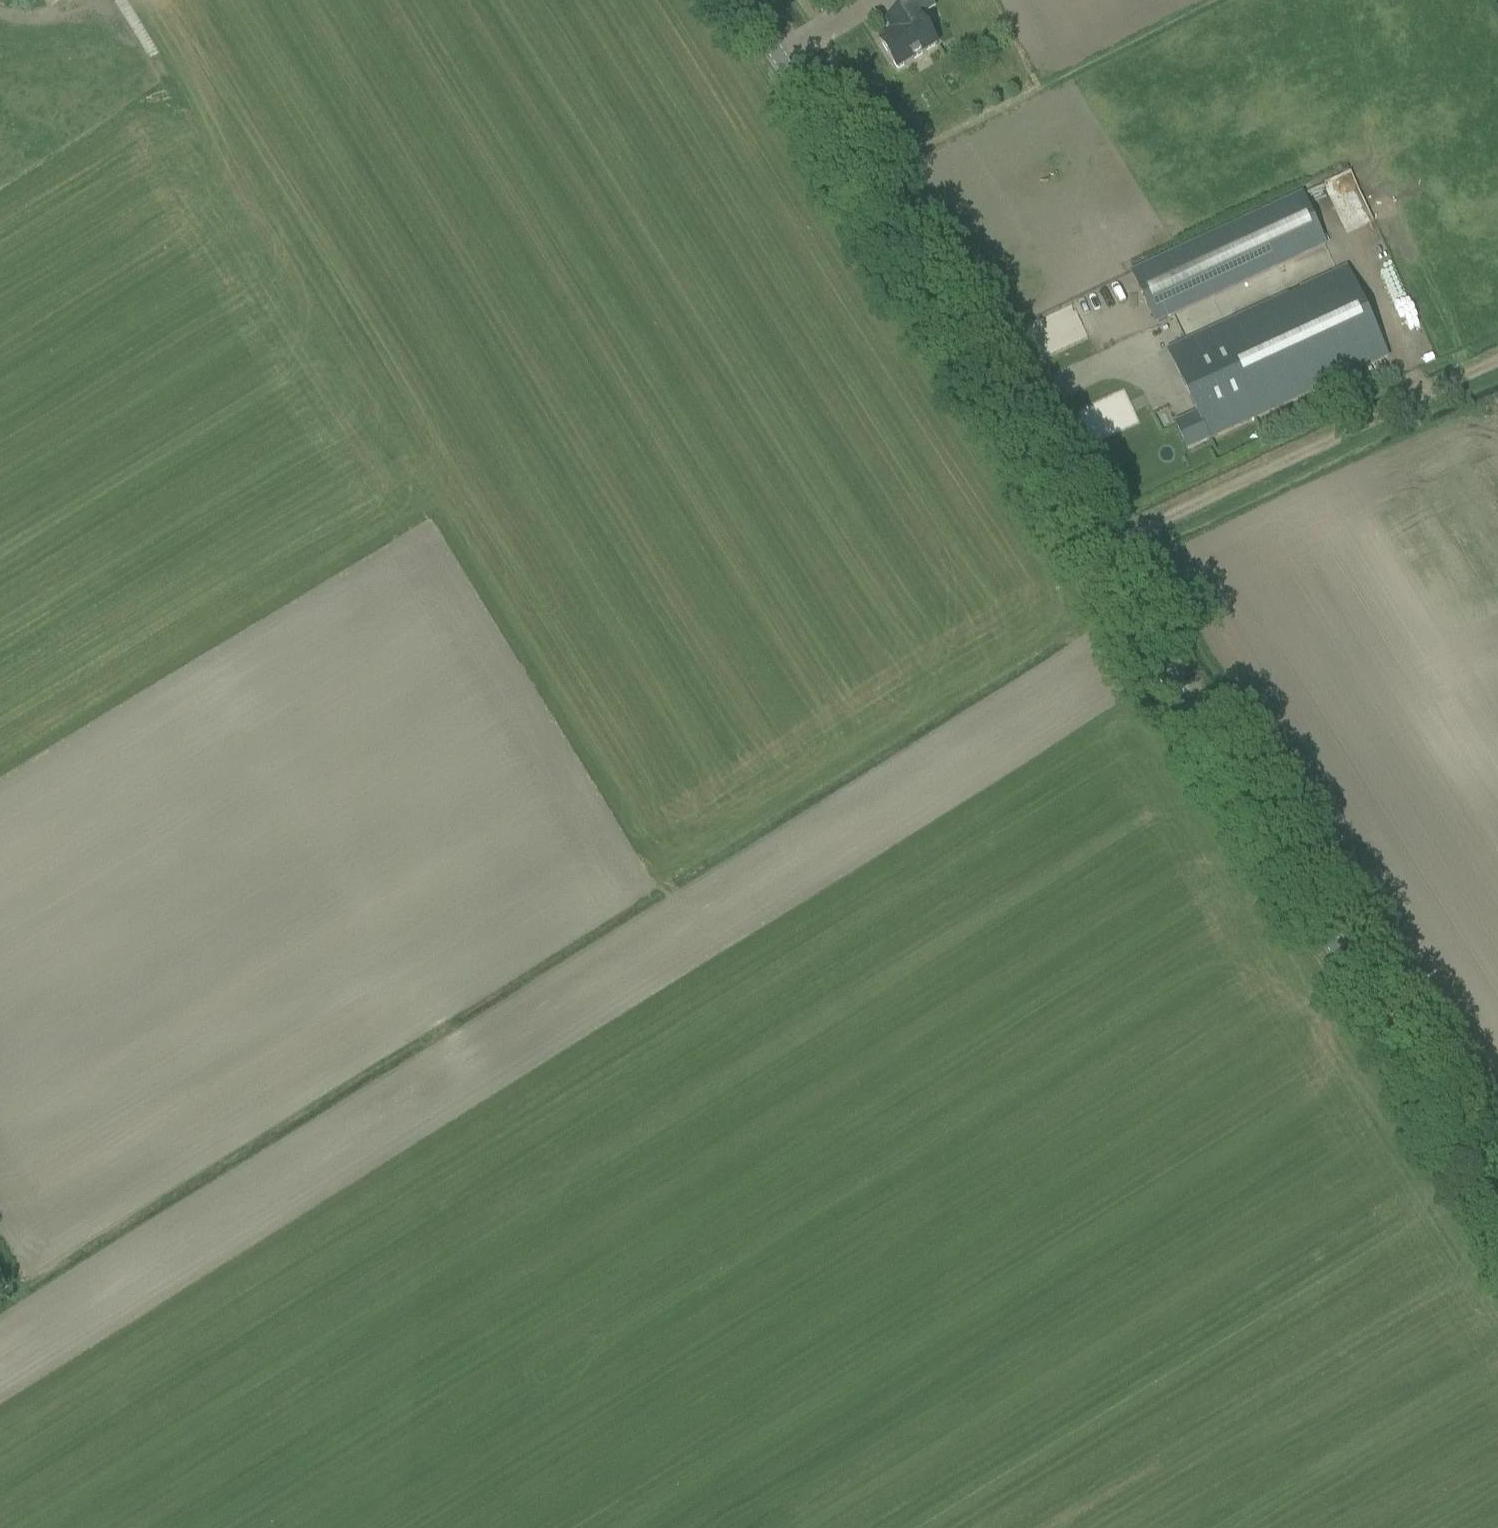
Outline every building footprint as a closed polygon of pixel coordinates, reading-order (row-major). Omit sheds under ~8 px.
[(898,33),(881,44),(898,71),(938,46),(921,18),(913,5),(912,5),(890,20),(898,33)] [(1139,270),(1132,273),(1155,323),(1156,325),(1174,317),(1277,269),(1288,264),(1292,262),(1326,246),(1303,195),(1150,265),(1139,270)] [(1186,343),(1168,351),(1198,415),(1176,425),(1188,451),(1228,433),(1388,359),(1348,268),(1304,288),(1300,290),(1289,295),(1186,343)] [(1416,367),(1430,363),(1418,322),(1404,326),(1416,367)]
